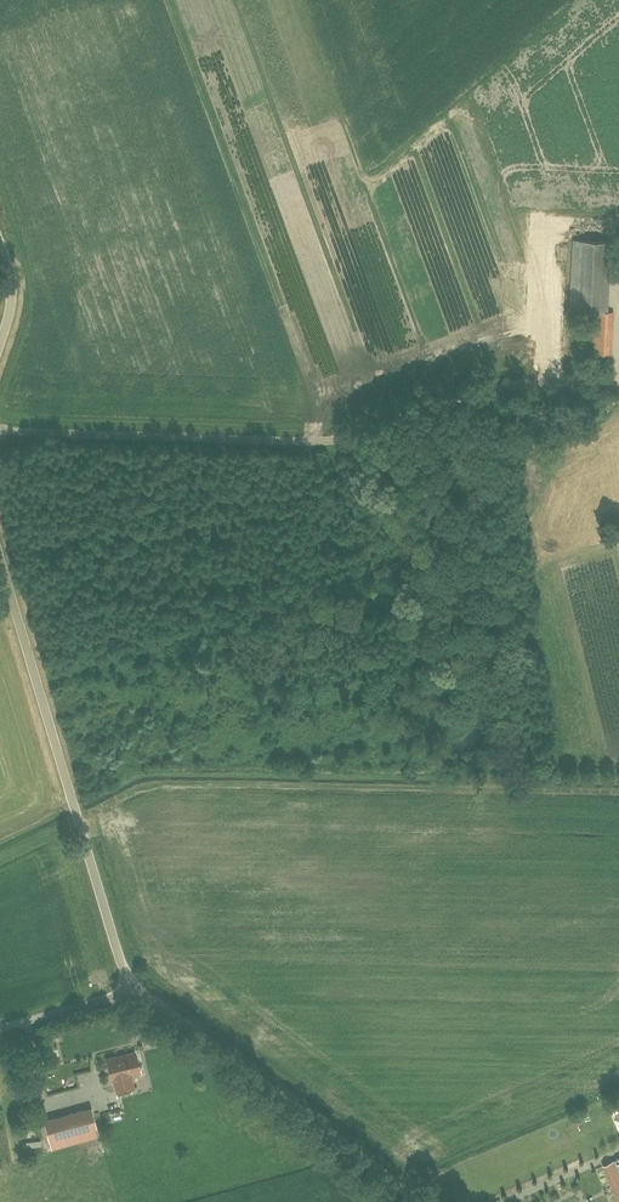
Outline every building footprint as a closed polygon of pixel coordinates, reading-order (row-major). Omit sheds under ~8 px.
[(613,355),(615,311),(609,311),(612,241),(573,240),(569,310),(594,311),(592,353),(613,355)] [(146,1046),(160,1041),(158,1036),(144,1040),(146,1046)] [(21,1040),(6,1042),(7,1053),(22,1051),(21,1040)] [(130,1069),(131,1075),(140,1072),(135,1052),(106,1059),(109,1068),(110,1068),(111,1068),(123,1065),(125,1071),(130,1069)] [(131,1075),(130,1069),(125,1071),(123,1065),(111,1068),(117,1092),(134,1088),(131,1075)] [(20,1087),(19,1098),(32,1099),(33,1088),(20,1087)] [(91,1108),(44,1120),(52,1149),(98,1136),(91,1108)] [(42,1141),(24,1141),(24,1149),(42,1149),(42,1141)]
